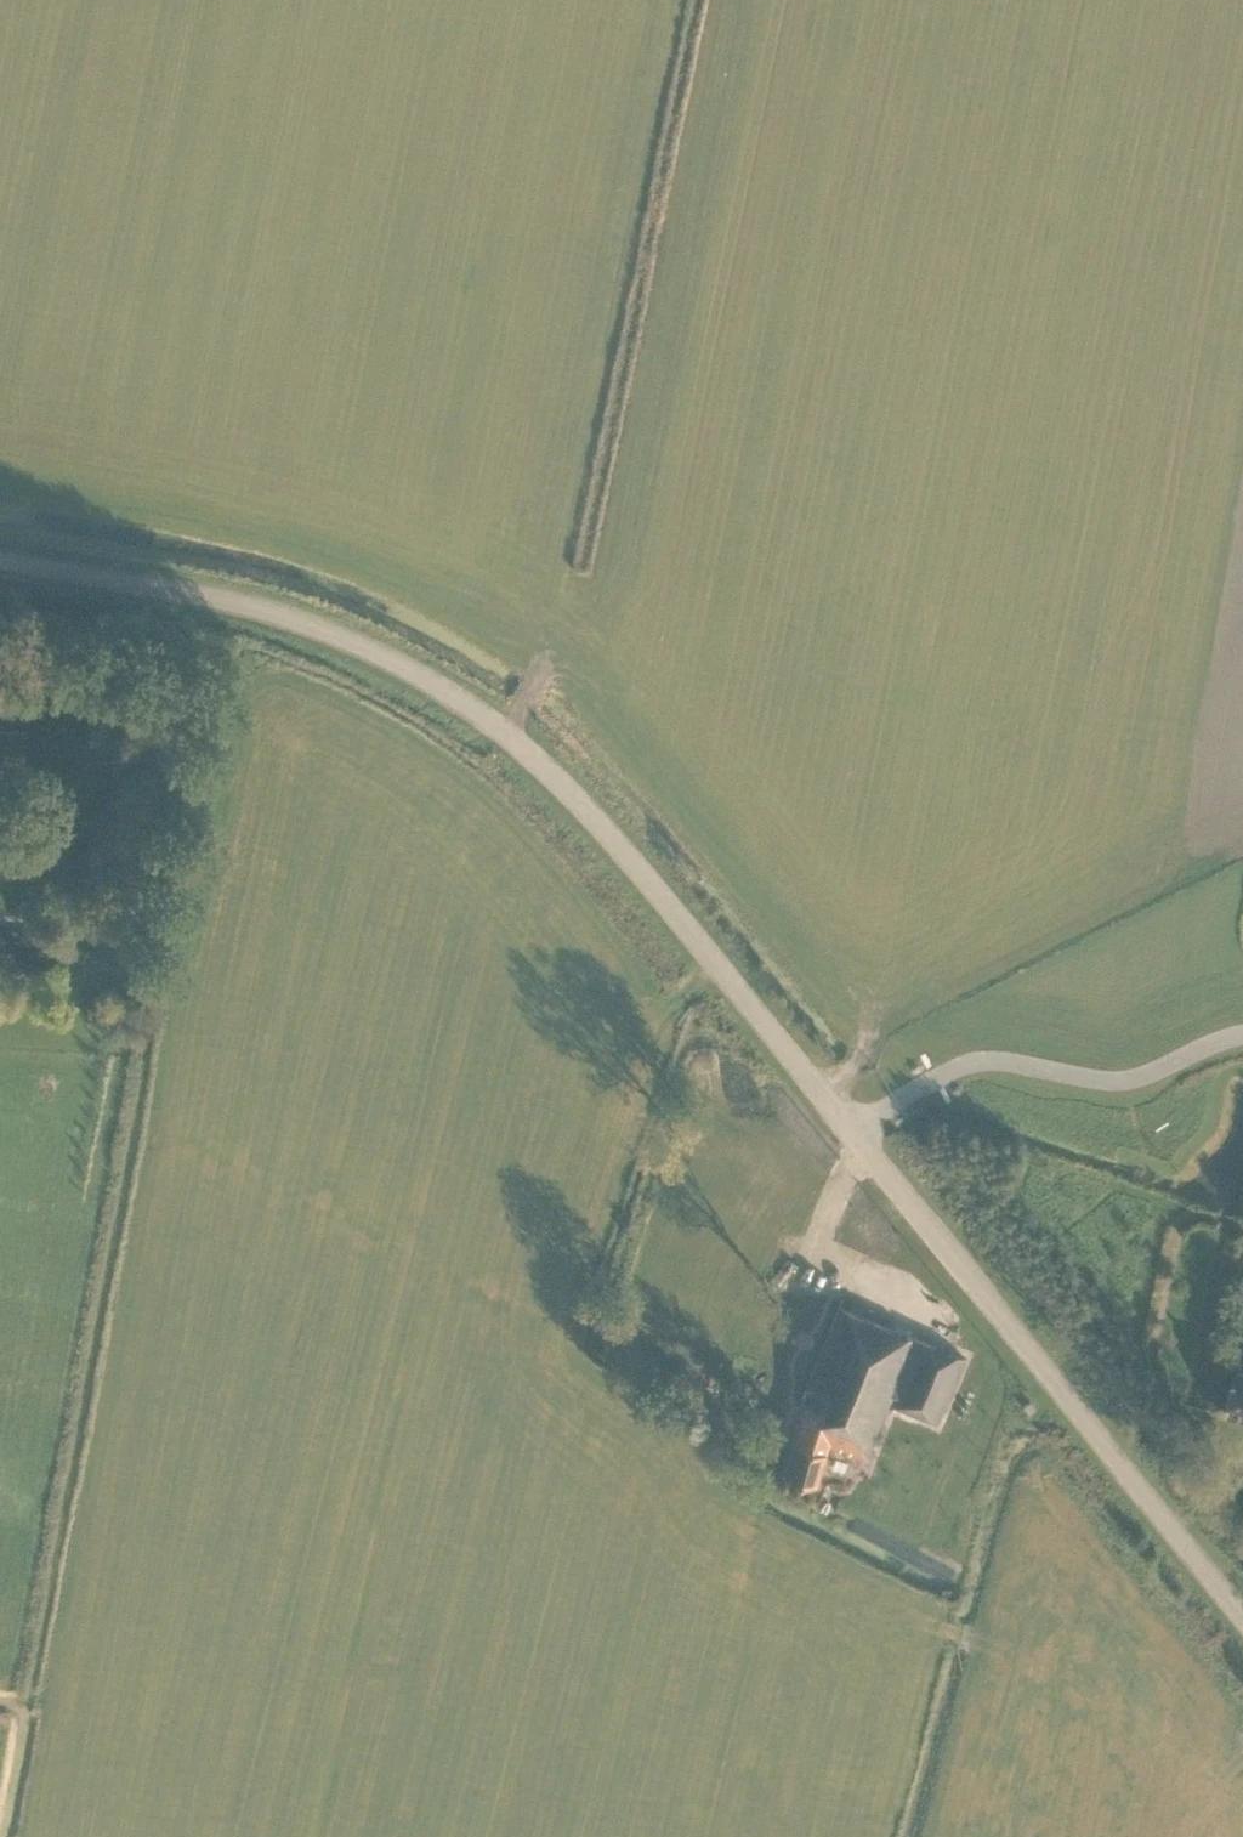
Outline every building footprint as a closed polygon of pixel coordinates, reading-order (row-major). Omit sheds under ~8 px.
[(966,1357),(841,1309),(805,1402),(812,1404),(785,1473),(818,1486),(833,1447),(869,1461),(890,1407),(940,1426),(966,1357)] [(1238,1367),(1227,1412),(1242,1416),(1242,1368),(1238,1367)] [(939,1451),(947,1471),(959,1467),(951,1447),(939,1451)]
